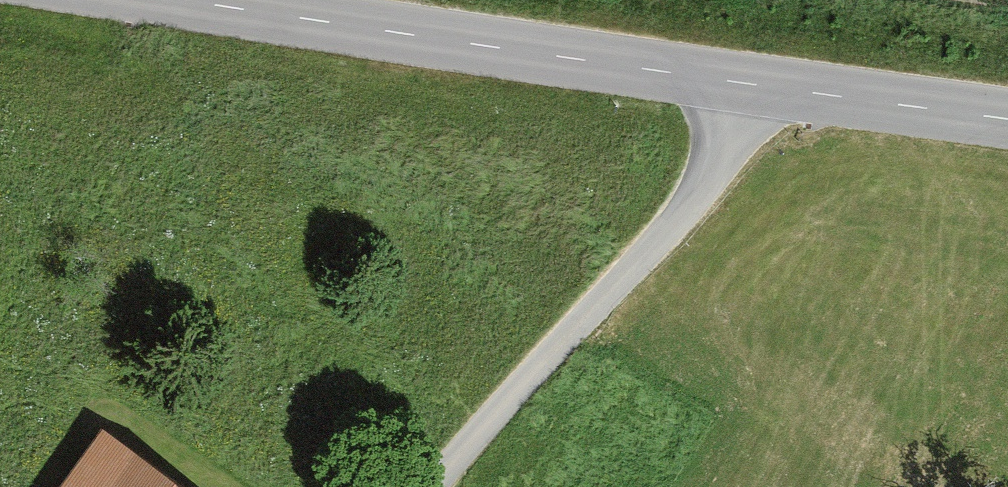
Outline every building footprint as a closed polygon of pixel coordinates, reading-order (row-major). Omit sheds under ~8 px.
[(85,486),(168,486),(118,447),(85,486)]
